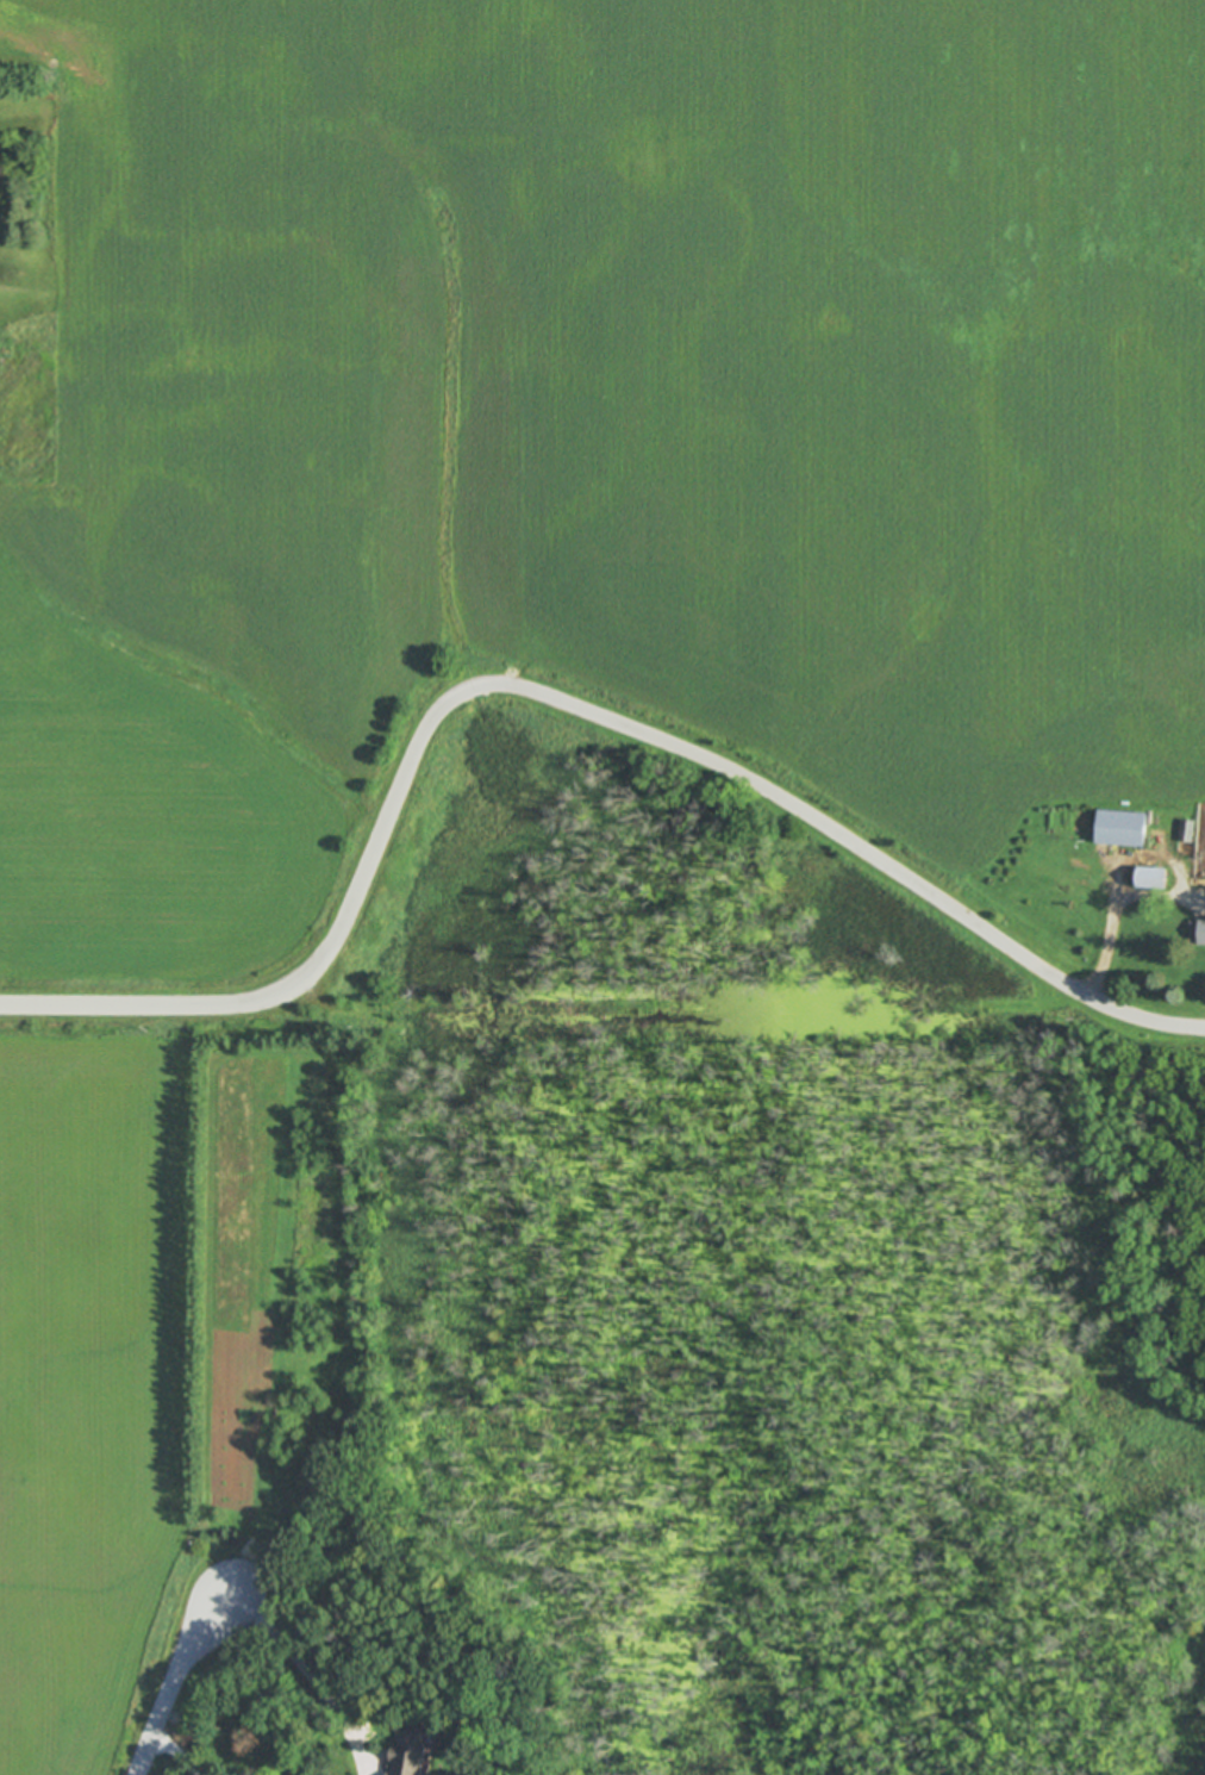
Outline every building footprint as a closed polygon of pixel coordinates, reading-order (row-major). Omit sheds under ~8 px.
[(1144,847),(1146,813),(1096,812),(1095,845),(1144,847)] [(1191,844),(1194,823),(1180,821),(1178,843),(1191,844)] [(1135,890),(1165,891),(1166,870),(1135,869),(1135,890)] [(426,1733),(400,1729),(397,1750),(392,1749),(390,1762),(390,1763),(388,1774),(419,1774),(426,1733)]
